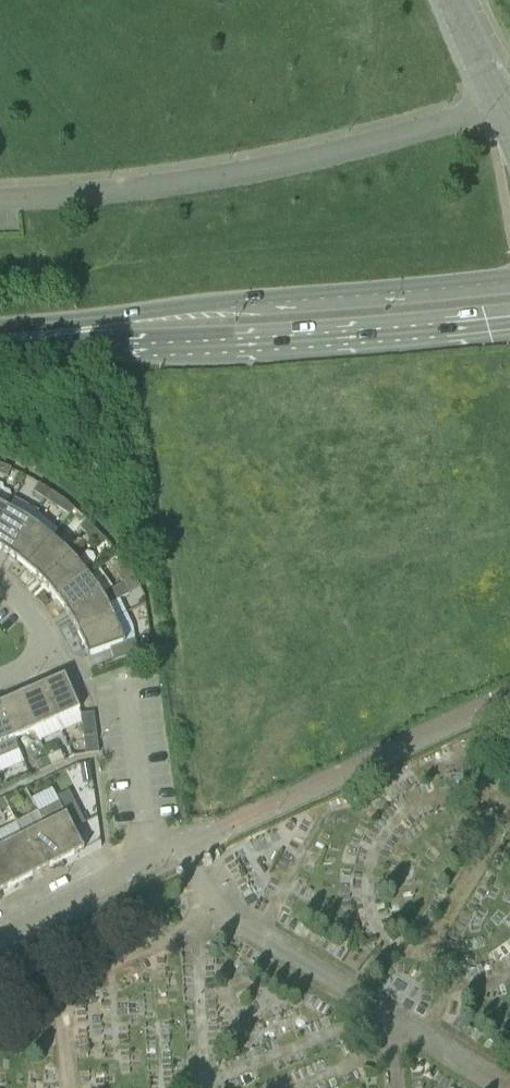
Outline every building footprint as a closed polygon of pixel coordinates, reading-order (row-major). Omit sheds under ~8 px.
[(8,478),(12,469),(0,464),(0,474),(8,478)] [(46,500),(52,491),(39,483),(34,492),(46,500)] [(58,512),(66,502),(53,493),(46,503),(58,512)] [(9,554),(31,521),(23,516),(8,508),(0,522),(0,548),(1,549),(9,554)] [(17,560),(26,567),(50,536),(58,527),(38,512),(31,521),(9,554),(17,560)] [(89,536),(96,529),(87,520),(80,527),(89,536)] [(98,545),(105,538),(96,529),(89,536),(98,545)] [(36,576),(43,582),(71,555),(65,548),(50,536),(26,567),(36,576)] [(49,589),(57,599),(88,575),(78,562),(71,555),(43,582),(49,589)] [(124,582),(134,577),(128,567),(118,573),(124,582)] [(69,616),(102,595),(98,588),(88,575),(57,599),(64,608),(69,616)] [(79,635),(115,619),(108,604),(102,595),(69,616),(74,624),(79,635)] [(115,619),(79,635),(85,646),(88,656),(110,648),(115,661),(140,652),(135,640),(125,643),(122,633),(115,619)] [(41,686),(57,720),(62,732),(82,724),(81,715),(78,711),(80,710),(65,676),(41,686)] [(34,730),(57,720),(41,686),(19,696),(34,730)] [(34,730),(19,696),(0,704),(0,710),(14,739),(34,730)] [(14,739),(0,710),(0,757),(1,756),(2,759),(19,751),(14,739)] [(100,753),(98,739),(94,713),(81,715),(82,724),(84,740),(86,755),(90,754),(100,753)] [(52,766),(65,760),(60,751),(48,757),(52,766)] [(40,772),(52,766),(48,757),(36,763),(40,772)] [(82,785),(70,791),(78,807),(90,801),(82,785)] [(44,826),(62,861),(84,849),(83,847),(83,848),(73,829),(85,823),(69,791),(57,797),(60,803),(38,813),(44,826)] [(8,805),(19,800),(16,794),(5,798),(8,805)] [(10,808),(8,805),(5,798),(0,801),(0,812),(10,808)] [(40,872),(62,861),(44,826),(23,836),(40,872)] [(19,882),(40,872),(23,836),(2,847),(19,882)] [(19,882),(2,847),(0,848),(0,892),(19,882)]
